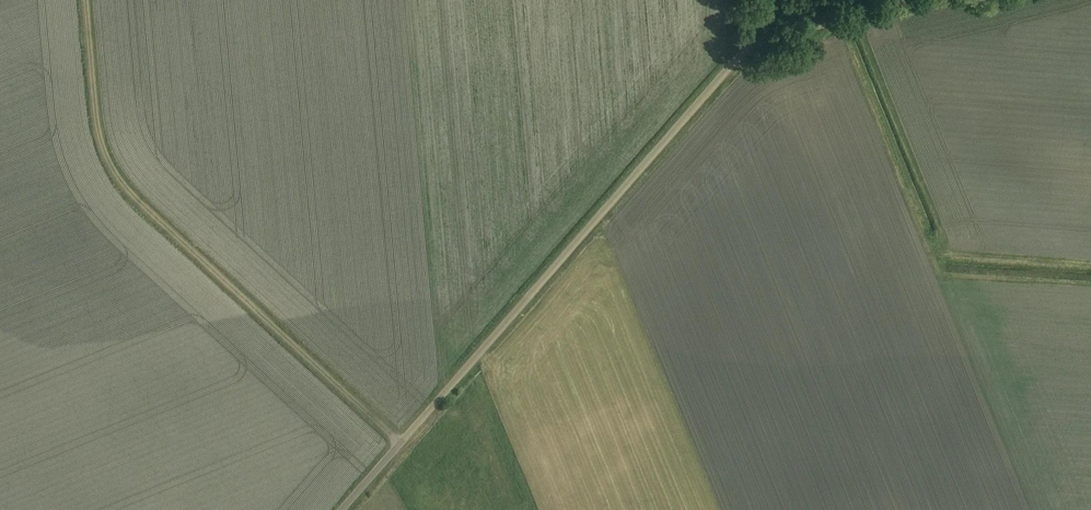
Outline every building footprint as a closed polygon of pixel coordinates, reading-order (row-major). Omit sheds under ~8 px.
[(753,81),(744,73),(731,89),(739,97),(753,81)]
